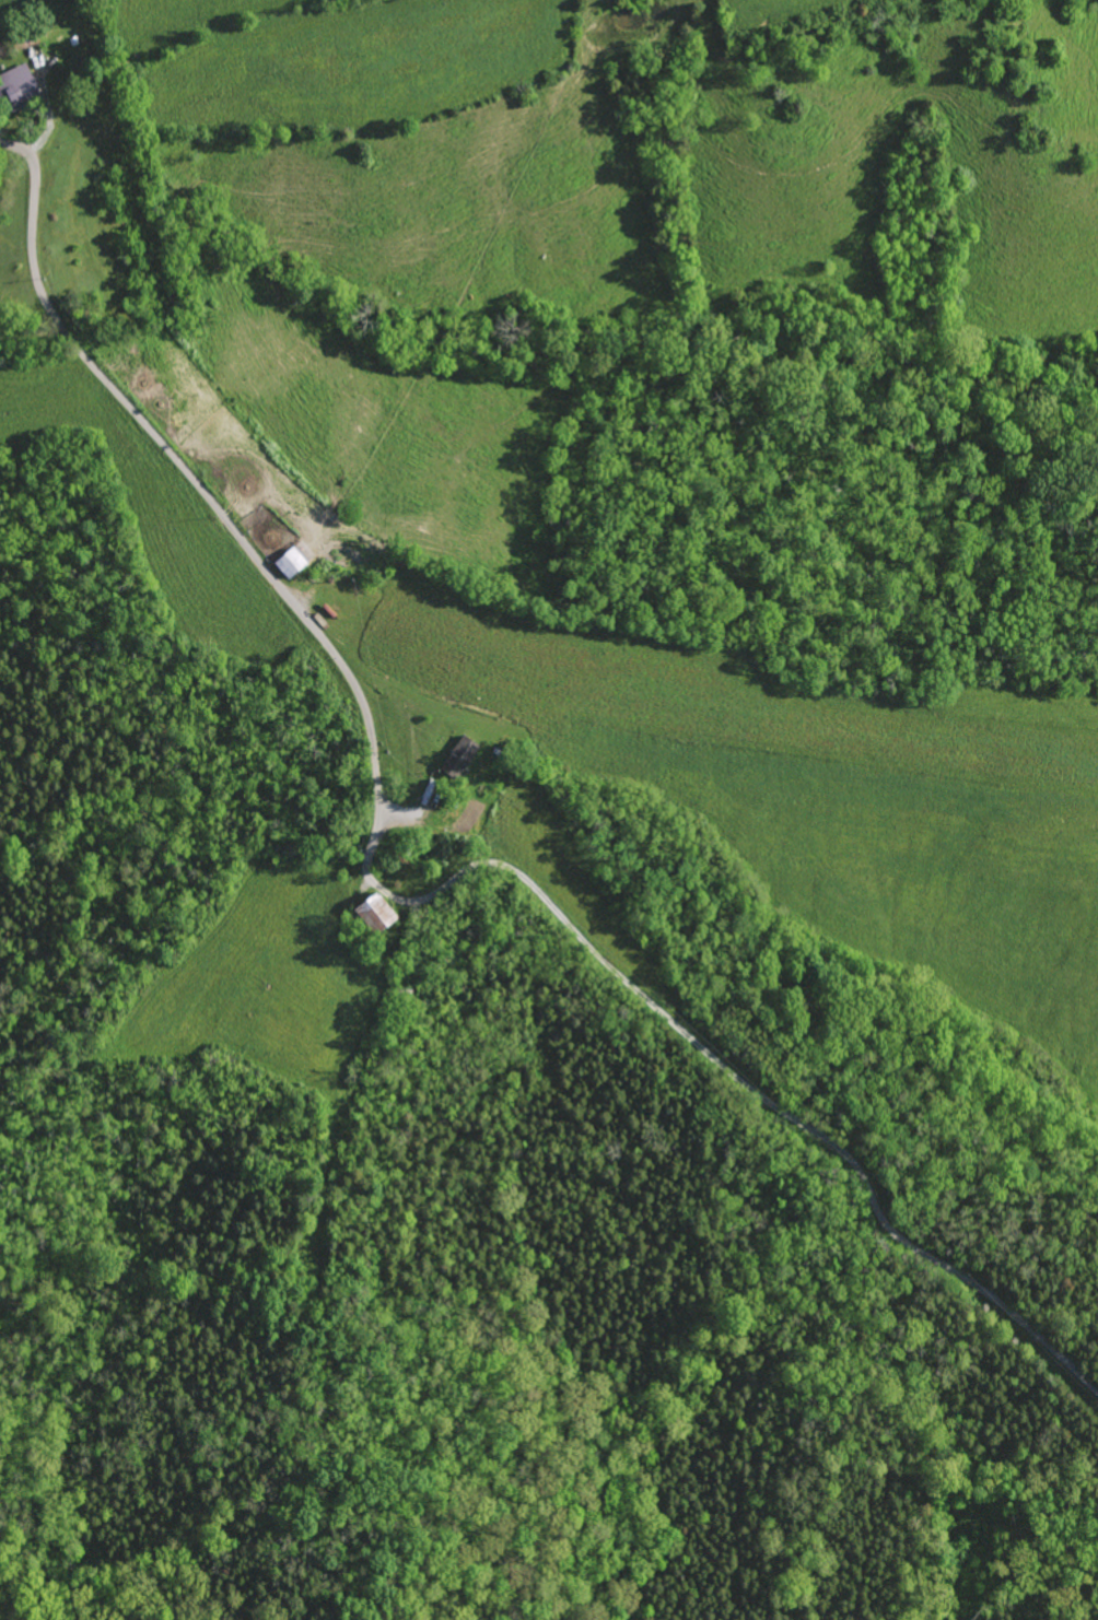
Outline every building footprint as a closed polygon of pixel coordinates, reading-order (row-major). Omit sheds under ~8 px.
[(0,100),(4,111),(36,100),(23,64),(0,72),(0,100)] [(270,562),(284,580),(304,565),(290,547),(270,562)] [(475,745),(456,735),(437,772),(455,782),(475,745)] [(349,910),(369,937),(392,919),(372,892),(349,910)]
